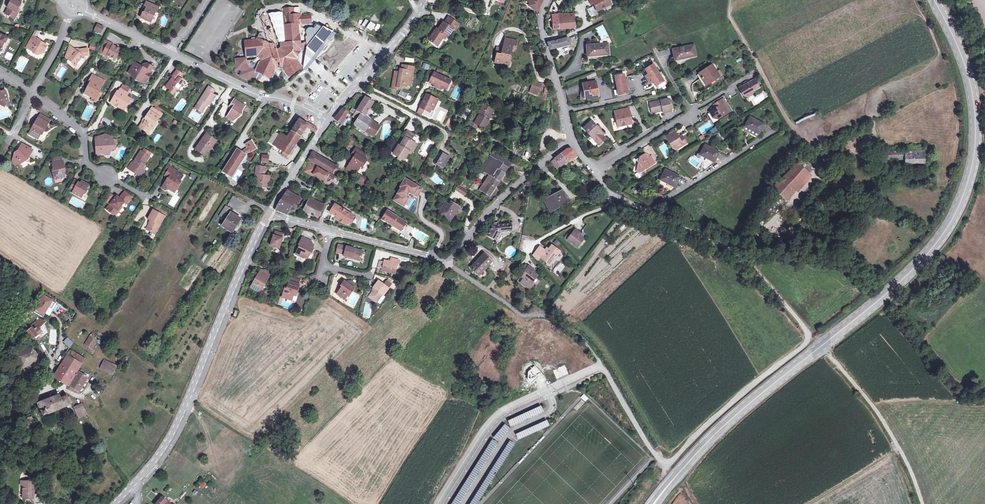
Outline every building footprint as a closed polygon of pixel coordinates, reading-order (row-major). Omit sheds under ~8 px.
[(18,9),(21,3),(21,2),(22,0),(11,0),(7,7),(8,7),(5,14),(15,19),(18,13),(17,12),(18,9)] [(529,7),(537,12),(543,0),(528,0),(527,2),(529,4),(528,5),(530,6),(529,7)] [(591,5),(593,4),(596,12),(610,5),(607,0),(588,0),(591,5)] [(631,14),(644,7),(641,0),(635,0),(626,5),(631,14)] [(139,19),(149,23),(154,13),(156,13),(158,8),(145,2),(143,7),(145,8),(143,14),(141,13),(139,19)] [(306,49),(306,44),(300,44),(300,43),(298,43),(298,42),(300,41),(298,25),(311,24),(310,20),(307,20),(307,17),(299,17),(299,15),(293,16),(292,8),(283,9),(283,14),(289,14),(289,17),(288,17),(289,26),(292,25),(292,34),(286,34),(287,42),(283,42),(283,44),(279,44),(279,48),(276,50),(272,49),(272,45),(269,45),(265,43),(265,41),(260,36),(256,39),(255,41),(247,41),(248,57),(257,56),(257,57),(263,53),(265,56),(262,58),(259,60),(260,61),(257,69),(271,75),(274,68),(276,68),(276,64),(275,60),(278,60),(278,64),(279,68),(281,67),(286,74),(295,68),(294,66),(297,64),(295,61),(291,55),(292,51),(300,50),(306,49)] [(552,30),(559,29),(564,29),(575,28),(574,14),(563,15),(558,15),(552,15),(552,30)] [(289,26),(288,17),(285,17),(286,26),(282,26),(283,42),(287,42),(286,34),(292,34),(292,25),(289,26)] [(454,29),(458,23),(449,18),(445,23),(444,22),(439,30),(437,33),(435,31),(429,40),(438,47),(443,38),(445,35),(448,37),(454,29)] [(306,44),(306,49),(303,68),(333,31),(316,23),(313,28),(311,27),(309,27),(307,29),(306,31),(306,33),(307,35),(305,37),(306,44)] [(105,28),(99,25),(96,31),(102,34),(105,28)] [(602,39),(609,36),(604,26),(597,29),(602,39)] [(39,40),(35,37),(31,44),(29,49),(33,52),(32,54),(36,56),(40,54),(42,50),(44,51),(47,45),(39,41),(39,40)] [(568,38),(565,38),(560,40),(548,43),(550,50),(570,45),(568,38)] [(506,39),(503,49),(502,55),(498,53),(497,56),(495,63),(509,66),(511,57),(510,57),(512,46),(516,47),(517,41),(506,39)] [(101,54),(108,42),(104,40),(98,52),(101,54)] [(113,44),(108,42),(101,54),(106,57),(107,55),(114,59),(119,49),(112,46),(113,44)] [(591,53),(591,57),(609,55),(608,44),(601,45),(597,46),(597,45),(586,46),(587,53),(591,53)] [(87,48),(75,50),(69,45),(65,57),(74,65),(82,57),(88,56),(87,48)] [(678,57),(678,60),(695,56),(693,45),(686,47),(686,48),(682,48),(672,50),(674,58),(678,57)] [(291,55),(295,61),(300,50),(292,51),(291,55)] [(263,53),(257,57),(258,57),(252,61),(254,64),(259,60),(262,58),(265,56),(263,53)] [(245,59),(234,60),(235,71),(240,70),(241,73),(240,77),(249,81),(254,71),(252,70),(254,64),(252,61),(245,62),(245,59)] [(141,67),(136,64),(134,69),(131,67),(128,73),(134,76),(135,81),(140,80),(143,81),(146,76),(149,77),(154,68),(146,64),(145,66),(143,69),(141,67)] [(295,68),(286,74),(288,78),(301,69),(297,64),(294,66),(295,68)] [(645,76),(647,80),(658,73),(656,69),(653,64),(645,69),(648,74),(645,76)] [(412,79),(413,72),(414,67),(402,65),(402,70),(400,69),(399,72),(395,72),(393,82),(392,88),(396,89),(397,87),(403,88),(404,84),(408,85),(409,78),(412,79)] [(713,78),(714,80),(720,77),(712,65),(699,74),(705,83),(713,78)] [(269,79),(271,75),(257,69),(255,73),(269,79)] [(178,91),(185,82),(179,78),(182,74),(176,70),(171,76),(174,78),(171,82),(170,81),(165,87),(170,91),(169,92),(174,96),(178,90),(178,91)] [(446,89),(450,80),(434,73),(429,82),(435,85),(437,86),(437,88),(441,90),(444,88),(446,89)] [(663,81),(660,76),(658,73),(647,80),(649,83),(653,81),(656,86),(663,81)] [(705,83),(699,74),(697,75),(704,87),(714,80),(713,78),(705,83)] [(627,80),(625,80),(624,75),(615,77),(616,82),(616,86),(628,84),(627,80)] [(104,80),(97,77),(96,81),(90,78),(88,81),(89,82),(88,84),(90,85),(88,87),(87,86),(85,91),(89,94),(88,96),(92,98),(90,100),(96,103),(101,93),(98,91),(104,80)] [(739,88),(743,96),(748,97),(753,94),(754,89),(760,87),(755,79),(739,88)] [(666,85),(663,81),(656,86),(658,90),(666,85)] [(534,82),(531,89),(538,92),(541,85),(534,82)] [(596,82),(583,84),(584,91),(582,91),(584,99),(587,99),(598,97),(596,82)] [(628,94),(626,89),(629,88),(628,84),(616,86),(617,91),(618,96),(628,94)] [(215,96),(212,94),(215,90),(209,86),(194,109),(201,113),(207,104),(209,105),(215,96)] [(0,94),(0,105),(0,106),(4,106),(6,105),(6,104),(8,102),(5,91),(2,92),(0,94)] [(119,91),(117,96),(117,98),(116,97),(112,103),(121,108),(123,105),(127,108),(132,99),(128,97),(121,92),(119,91)] [(426,96),(420,108),(424,110),(425,109),(430,112),(431,110),(431,109),(433,110),(435,106),(434,103),(436,99),(430,96),(429,97),(426,96)] [(360,113),(356,119),(353,124),(373,137),(379,128),(380,129),(381,127),(380,127),(380,126),(373,122),(374,121),(366,114),(374,103),(366,97),(357,111),(360,113)] [(921,97),(896,109),(897,111),(922,99),(921,97)] [(234,117),(236,119),(240,116),(242,110),(244,106),(234,99),(229,107),(232,109),(226,118),(231,121),(234,117)] [(673,112),(672,110),(670,101),(670,99),(650,104),(652,113),(663,111),(663,114),(673,112)] [(717,107),(715,108),(709,112),(713,118),(716,116),(717,119),(728,112),(723,104),(724,103),(722,99),(715,103),(717,107)] [(484,105),(478,115),(479,116),(475,123),(478,125),(484,129),(488,122),(487,120),(493,110),(484,105)] [(149,128),(151,129),(152,130),(155,125),(154,125),(159,117),(160,118),(162,114),(152,109),(150,112),(149,111),(143,121),(144,122),(141,128),(146,132),(149,128)] [(344,118),(347,113),(342,109),(334,119),(341,124),(345,118),(344,118)] [(434,112),(431,110),(430,112),(430,113),(424,110),(422,115),(430,119),(434,112)] [(633,125),(630,113),(621,114),(621,111),(616,112),(617,116),(615,116),(618,128),(633,125)] [(479,116),(478,115),(474,113),(466,127),(474,132),(478,125),(475,123),(479,116)] [(39,115),(37,118),(48,124),(50,120),(39,115)] [(750,117),(745,127),(759,134),(764,125),(750,117)] [(48,124),(37,118),(28,135),(37,140),(42,130),(44,131),(48,124)] [(305,123),(299,119),(287,137),(281,133),(273,145),(279,149),(283,152),(282,155),(286,158),(288,155),(306,127),(307,125),(305,123)] [(876,120),(822,147),(823,149),(877,122),(876,120)] [(306,121),(305,123),(307,125),(306,127),(315,133),(317,130),(317,129),(316,128),(306,121)] [(592,139),(593,138),(597,142),(603,136),(604,135),(592,122),(583,130),(592,139)] [(759,134),(745,127),(744,126),(742,130),(756,137),(759,134)] [(405,138),(409,141),(413,135),(407,131),(404,137),(405,138)] [(666,136),(673,147),(675,146),(677,149),(686,143),(682,136),(679,138),(674,131),(666,136)] [(115,146),(113,139),(112,137),(106,134),(97,136),(99,143),(98,143),(97,143),(97,144),(96,144),(96,145),(96,146),(96,155),(102,154),(106,155),(109,154),(111,151),(115,150),(115,148),(115,146)] [(196,150),(199,152),(206,157),(216,141),(206,134),(195,149),(196,150)] [(606,139),(603,136),(597,142),(596,143),(599,146),(606,139)] [(409,141),(405,138),(400,147),(399,146),(394,155),(403,160),(408,152),(410,154),(416,145),(409,141)] [(252,141),(245,145),(247,148),(249,152),(256,148),(252,141)] [(13,166),(26,161),(32,151),(22,145),(19,149),(19,151),(14,154),(10,160),(13,166)] [(704,145),(700,155),(714,162),(719,153),(704,145)] [(246,158),(244,156),(245,155),(249,152),(247,148),(240,152),(237,150),(236,152),(245,159),(246,158)] [(353,166),(351,168),(357,172),(360,167),(362,164),(364,165),(366,161),(363,159),(366,155),(356,148),(352,153),(355,155),(353,158),(349,164),(353,166)] [(573,158),(576,155),(570,148),(566,149),(560,154),(551,161),(558,171),(561,168),(561,167),(567,162),(568,163),(574,159),(573,158)] [(136,175),(140,174),(144,173),(143,168),(144,166),(144,165),(149,156),(140,151),(133,163),(131,163),(127,169),(136,175)] [(905,159),(905,151),(886,151),(886,159),(905,159)] [(924,151),(905,151),(905,159),(905,163),(924,163),(924,151)] [(240,163),(242,164),(245,159),(236,152),(222,172),(228,176),(231,173),(229,171),(232,166),(234,167),(238,162),(240,163)] [(493,152),(481,170),(487,174),(489,175),(479,190),(486,194),(489,191),(492,193),(505,174),(498,169),(502,163),(509,168),(512,162),(493,152)] [(443,168),(445,164),(449,157),(441,153),(435,163),(443,168)] [(640,157),(638,163),(637,171),(640,171),(654,162),(650,156),(648,158),(646,158),(647,156),(645,153),(640,157)] [(313,154),(309,160),(332,174),(336,168),(313,154)] [(797,164),(809,174),(814,167),(802,158),(797,164)] [(59,176),(63,175),(61,168),(63,167),(61,161),(51,163),(52,170),(51,170),(53,179),(59,178),(59,176)] [(240,163),(238,162),(234,167),(232,166),(229,171),(231,173),(228,176),(231,178),(240,163)] [(505,174),(509,168),(502,163),(498,169),(505,174)] [(786,201),(809,174),(797,164),(772,189),(786,201)] [(263,175),(264,175),(265,167),(256,166),(255,170),(263,171),(263,175)] [(175,189),(180,181),(182,177),(177,174),(178,173),(170,168),(165,177),(169,179),(167,182),(166,181),(162,189),(164,191),(169,190),(171,191),(174,188),(175,189)] [(328,186),(331,180),(327,178),(328,176),(324,173),(324,172),(323,171),(322,172),(317,168),(313,174),(324,181),(323,183),(328,186)] [(263,171),(255,170),(255,174),(257,175),(255,185),(261,185),(261,187),(268,188),(270,176),(264,175),(263,175),(263,171)] [(674,187),(679,177),(674,175),(665,170),(660,180),(674,187)] [(363,186),(368,179),(361,175),(357,182),(363,186)] [(474,181),(479,185),(482,181),(477,177),(474,181)] [(77,183),(78,182),(73,179),(69,189),(71,190),(69,192),(81,198),(83,195),(85,194),(87,191),(86,189),(88,185),(80,181),(79,183),(78,184),(77,183)] [(411,182),(406,179),(402,186),(403,187),(395,200),(399,202),(403,204),(407,197),(405,196),(409,191),(413,193),(416,188),(412,185),(411,185),(409,184),(411,182)] [(174,188),(171,191),(174,193),(181,182),(180,181),(175,189),(174,188)] [(466,197),(469,192),(459,185),(455,190),(466,197)] [(836,191),(831,190),(832,188),(827,187),(826,194),(836,195),(836,191)] [(124,191),(122,194),(128,199),(130,196),(124,191)] [(276,211),(286,215),(291,207),(294,209),(296,206),(295,206),(296,204),(297,204),(300,199),(287,192),(286,194),(285,193),(282,198),(276,211)] [(562,192),(544,201),(550,211),(567,202),(562,192)] [(108,193),(103,201),(107,203),(112,196),(108,193)] [(115,196),(111,202),(112,203),(110,204),(109,204),(105,209),(112,215),(116,214),(118,211),(117,210),(120,206),(123,202),(125,204),(128,199),(122,194),(118,198),(115,196)] [(232,208),(237,199),(233,196),(227,205),(232,208)] [(70,204),(80,208),(83,201),(73,197),(70,204)] [(308,212),(315,201),(310,198),(304,209),(308,212)] [(772,199),(765,210),(768,212),(775,201),(772,199)] [(324,206),(315,201),(308,212),(318,217),(324,206)] [(457,211),(459,207),(450,202),(449,205),(444,203),(438,215),(449,221),(456,210),(457,211)] [(356,218),(334,205),(329,213),(340,219),(339,221),(343,223),(344,220),(349,224),(352,223),(356,218)] [(219,216),(224,220),(231,209),(226,206),(219,216)] [(156,208),(155,211),(164,216),(166,213),(156,208)] [(164,216),(155,211),(152,210),(149,215),(150,215),(148,220),(150,221),(146,230),(151,233),(152,231),(156,233),(164,216)] [(404,221),(387,210),(381,219),(388,224),(390,222),(392,223),(390,225),(398,230),(404,221)] [(223,226),(232,232),(240,219),(231,213),(223,226)] [(762,213),(757,221),(760,223),(765,215),(762,213)] [(625,222),(611,234),(614,238),(628,225),(625,222)] [(499,225),(495,225),(493,226),(488,235),(497,240),(501,232),(511,232),(510,224),(499,225)] [(575,230),(571,234),(567,240),(577,248),(584,239),(579,236),(577,234),(578,232),(575,230)] [(280,248),(283,238),(282,238),(284,233),(276,231),(275,235),(274,235),(271,245),(280,248)] [(308,245),(310,240),(303,237),(299,244),(301,245),(296,254),(305,258),(306,256),(308,257),(311,252),(313,251),(314,248),(308,245)] [(354,258),(354,259),(361,261),(364,251),(340,244),(338,252),(346,254),(346,256),(354,258)] [(535,253),(540,257),(544,262),(550,266),(552,262),(560,252),(552,246),(548,250),(547,249),(545,251),(540,247),(535,253)] [(479,276),(486,269),(485,269),(492,262),(484,254),(478,259),(479,259),(470,268),(479,276)] [(396,263),(398,263),(399,260),(392,258),(391,261),(385,260),(382,270),(393,273),(396,263)] [(552,271),(558,276),(565,265),(559,261),(552,271)] [(532,269),(529,266),(524,272),(521,276),(524,279),(521,282),(530,290),(533,286),(531,284),(537,276),(533,272),(531,271),(532,269)] [(268,277),(259,272),(250,288),(258,292),(262,291),(261,287),(263,283),(265,284),(268,277)] [(300,284),(289,281),(287,289),(285,289),(282,298),(292,301),(294,296),(295,292),(297,293),(300,284)] [(354,288),(351,286),(344,281),(341,286),(342,287),(336,295),(345,300),(347,296),(350,292),(352,293),(355,288),(354,288)] [(377,304),(383,296),(384,296),(389,289),(378,281),(372,288),(374,289),(368,298),(377,304)] [(44,296),(34,312),(39,315),(41,313),(44,315),(49,307),(52,309),(55,304),(44,296)] [(280,306),(291,310),(293,303),(282,300),(280,306)] [(43,332),(40,328),(41,327),(42,320),(36,317),(37,320),(28,329),(29,330),(28,332),(34,339),(43,332)] [(917,323),(914,325),(921,334),(924,331),(917,323)] [(56,332),(51,327),(47,331),(52,336),(56,332)] [(85,345),(92,349),(97,340),(90,336),(85,345)] [(18,355),(21,362),(37,355),(33,349),(18,355)] [(70,350),(67,356),(74,360),(77,355),(70,350)] [(37,355),(21,362),(23,367),(40,360),(37,355)] [(74,360),(67,356),(63,362),(54,376),(69,385),(77,371),(85,359),(77,355),(74,360)] [(40,360),(23,367),(26,375),(41,369),(41,370),(44,369),(40,360)] [(110,368),(111,366),(108,365),(107,367),(105,371),(113,374),(114,372),(115,370),(110,368)] [(79,392),(88,377),(79,372),(70,386),(79,392)] [(73,403),(71,398),(70,399),(69,397),(68,397),(65,393),(51,398),(38,403),(44,416),(56,410),(73,403)] [(77,413),(85,409),(82,404),(75,408),(77,413)] [(540,407),(508,421),(510,427),(542,412),(540,407)] [(33,424),(32,422),(38,418),(32,409),(21,417),(29,429),(33,426),(32,425),(33,424)] [(85,409),(77,413),(80,418),(87,414),(85,409)] [(545,420),(516,433),(518,439),(548,426),(545,420)] [(505,423),(494,437),(499,441),(510,428),(505,423)] [(451,503),(459,503),(498,442),(492,439),(451,503)] [(469,503),(476,503),(515,444),(510,440),(469,503)] [(23,486),(23,498),(34,499),(34,492),(34,481),(23,481),(21,481),(21,486),(23,486)]
